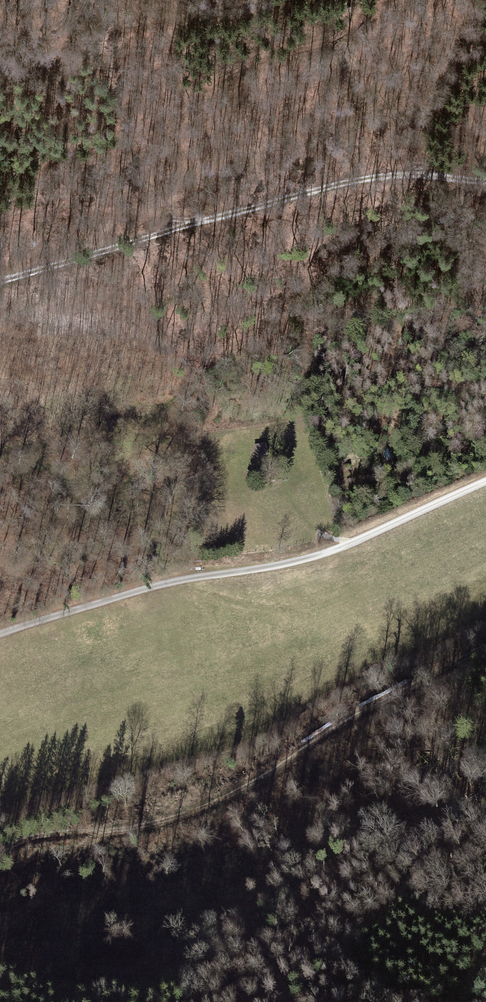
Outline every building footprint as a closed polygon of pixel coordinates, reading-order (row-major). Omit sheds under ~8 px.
[(266,443),(253,445),(255,458),(268,456),(266,443)]
